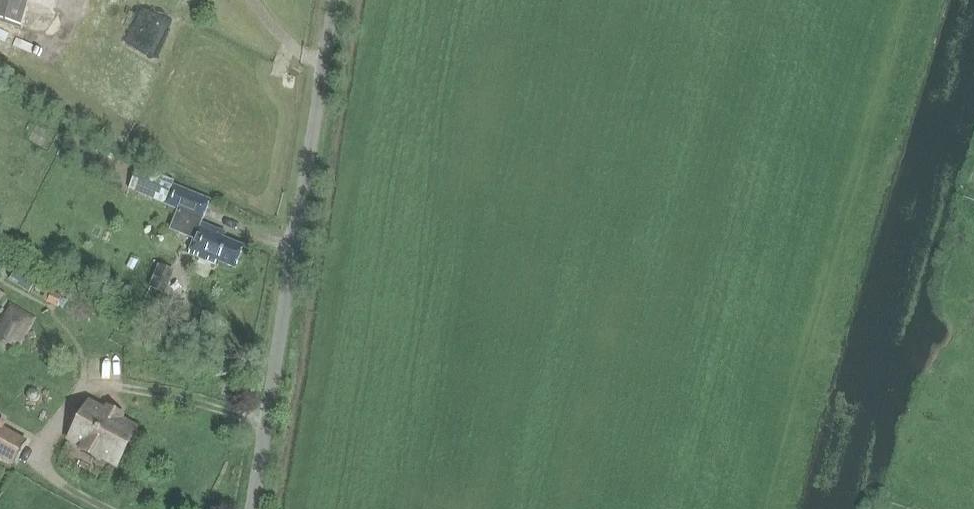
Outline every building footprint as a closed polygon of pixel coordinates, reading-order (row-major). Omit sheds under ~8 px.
[(30,0),(0,0),(0,21),(21,27),(30,0)] [(128,45),(161,56),(174,16),(142,5),(128,45)] [(129,190),(165,204),(175,180),(139,165),(129,190)] [(224,233),(201,223),(210,201),(173,186),(165,204),(179,210),(172,229),(195,238),(188,253),(217,265),(218,262),(234,269),(242,247),(222,239),(224,233)] [(173,274),(157,267),(149,287),(165,294),(173,274)] [(6,313),(0,323),(0,341),(16,350),(30,326),(35,318),(11,304),(6,313)] [(124,416),(105,406),(102,412),(90,405),(72,437),(86,445),(85,448),(99,456),(101,453),(115,461),(132,429),(121,422),(124,416)] [(13,464),(26,441),(1,428),(4,424),(0,422),(0,457),(13,464)]
